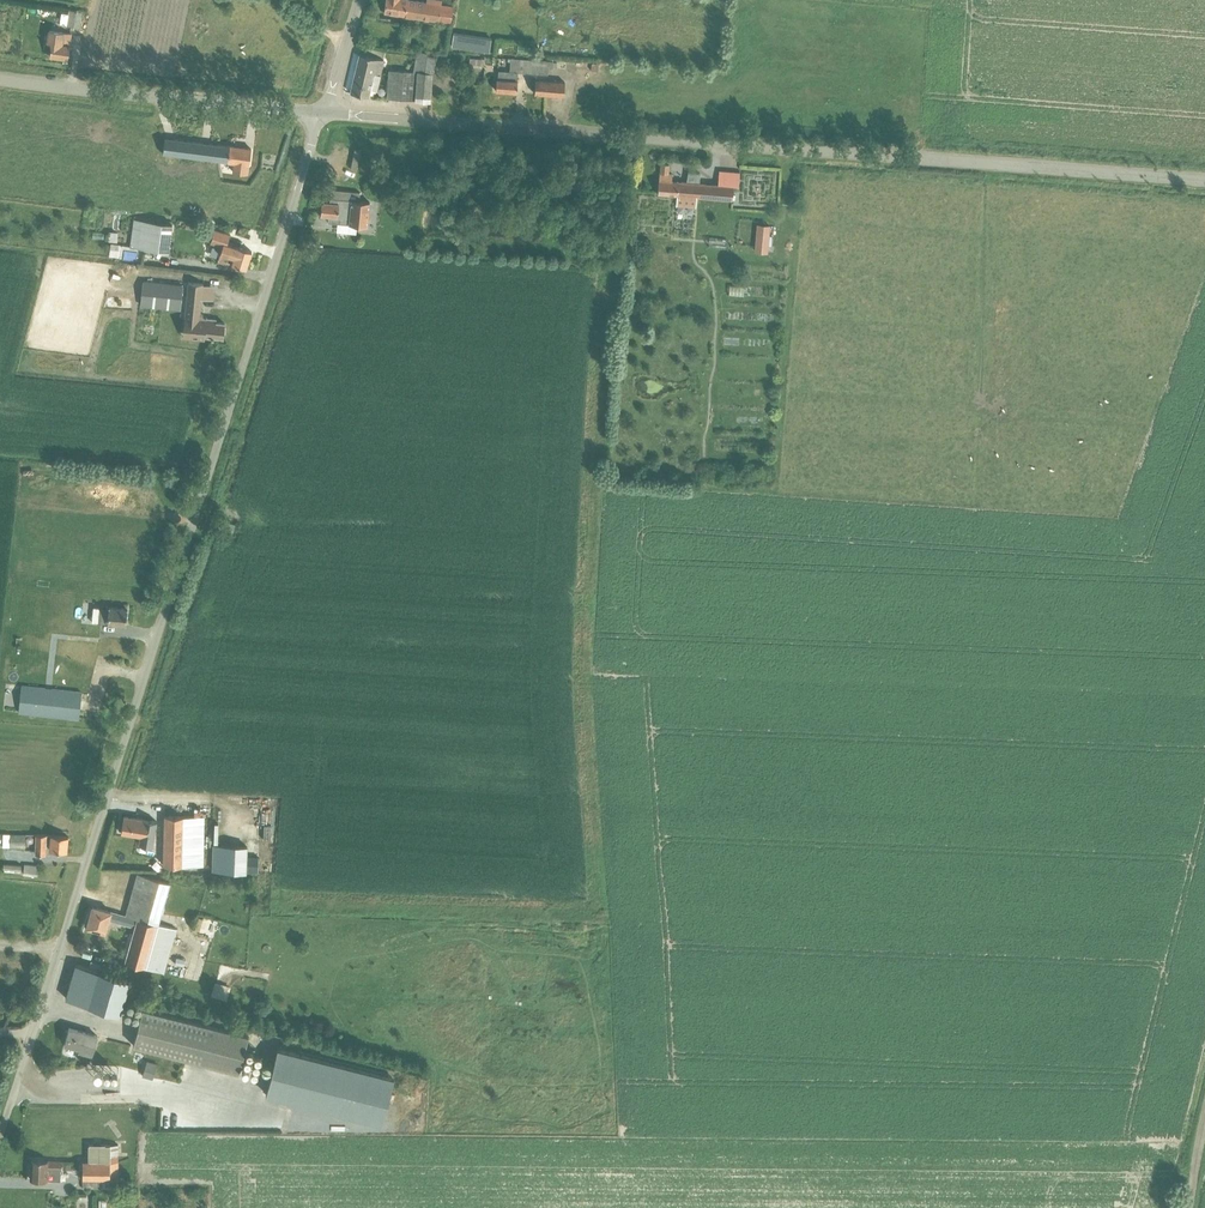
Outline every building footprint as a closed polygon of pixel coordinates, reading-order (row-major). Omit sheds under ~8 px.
[(383,12),(446,22),(450,22),(453,6),(448,5),(440,4),(440,1),(437,0),(426,0),(426,2),(413,0),(385,0),(383,12)] [(82,11),(68,9),(66,25),(80,26),(82,11)] [(48,29),(46,42),(51,43),(49,54),(67,57),(71,32),(48,29)] [(23,44),(37,47),(39,39),(25,37),(23,44)] [(413,72),(388,70),(386,98),(431,101),(435,55),(426,55),(427,52),(417,50),(413,72)] [(376,90),(382,60),(359,55),(351,92),(367,96),(369,88),(376,90)] [(509,59),(508,71),(517,72),(547,74),(547,68),(551,69),(552,62),(509,59)] [(515,92),(517,73),(517,72),(508,71),(497,70),(496,79),(495,79),(494,91),(515,92)] [(563,82),(534,79),(533,93),(562,96),(563,82)] [(165,137),(163,153),(208,159),(234,163),(233,172),(246,174),(247,164),(249,165),(251,149),(165,137)] [(731,199),(732,186),(737,186),(738,172),(718,170),(717,184),(698,183),(699,173),(687,172),(686,178),(686,182),(671,181),(672,174),(667,173),(668,165),(660,164),(659,173),(657,193),(677,195),(676,205),(696,207),(697,196),(731,199)] [(330,198),(329,202),(321,202),(320,214),(328,215),(328,222),(338,223),(338,220),(349,221),(349,224),(367,225),(370,201),(359,200),(360,191),(331,189),(330,198)] [(135,216),(130,244),(169,250),(173,222),(135,216)] [(695,236),(698,219),(676,217),(676,223),(668,222),(667,232),(695,236)] [(232,264),(246,268),(252,251),(237,246),(227,243),(230,234),(215,229),(211,242),(222,246),(220,253),(218,261),(232,265),(232,264)] [(756,234),(754,252),(767,253),(769,235),(756,234)] [(792,245),(773,258),(777,264),(796,251),(792,245)] [(180,310),(183,285),(143,281),(140,306),(180,310)] [(203,339),(203,335),(222,337),(222,334),(224,334),(224,327),(223,327),(223,322),(214,321),(214,319),(205,318),(206,316),(205,316),(204,317),(200,314),(201,313),(198,311),(201,283),(187,282),(182,337),(203,339)] [(232,531),(234,522),(225,520),(223,529),(232,531)] [(42,572),(50,571),(50,555),(42,556),(42,572)] [(102,605),(101,612),(108,613),(108,623),(126,625),(127,608),(102,605)] [(81,691),(21,684),(18,712),(78,718),(81,691)] [(123,817),(121,833),(141,836),(139,844),(152,846),(156,821),(144,819),(144,820),(123,817)] [(164,830),(163,866),(202,867),(203,818),(165,817),(164,830)] [(3,834),(3,846),(25,847),(26,834),(3,834)] [(46,835),(36,835),(36,842),(36,853),(45,853),(45,841),(46,835)] [(46,835),(45,841),(49,841),(49,849),(67,849),(68,836),(46,835)] [(214,844),(213,871),(245,873),(245,872),(246,857),(246,846),(214,844)] [(246,857),(245,872),(258,872),(258,857),(246,857)] [(38,876),(39,865),(25,864),(24,874),(38,876)] [(157,925),(169,883),(138,874),(125,917),(93,907),(89,919),(87,919),(85,925),(87,926),(87,928),(104,933),(108,920),(135,928),(125,962),(163,973),(176,930),(157,925)] [(194,916),(193,928),(207,930),(208,917),(194,916)] [(107,965),(91,961),(89,968),(105,973),(107,965)] [(120,1013),(130,980),(105,973),(89,968),(76,964),(72,978),(69,977),(67,984),(69,985),(66,997),(120,1013)] [(249,1037),(144,1009),(134,1044),(239,1073),(249,1037)] [(78,1051),(91,1055),(97,1036),(68,1027),(63,1043),(66,1044),(65,1047),(72,1049),(73,1046),(79,1048),(78,1051)] [(277,1047),(265,1094),(381,1123),(393,1077),(277,1047)] [(147,1061),(142,1077),(152,1080),(157,1064),(147,1061)] [(89,1161),(83,1161),(83,1187),(118,1187),(118,1161),(111,1161),(111,1144),(89,1144),(89,1161)] [(31,1179),(48,1179),(61,1179),(62,1160),(32,1159),(31,1179)] [(78,1204),(93,1204),(93,1195),(78,1195),(78,1204)]
